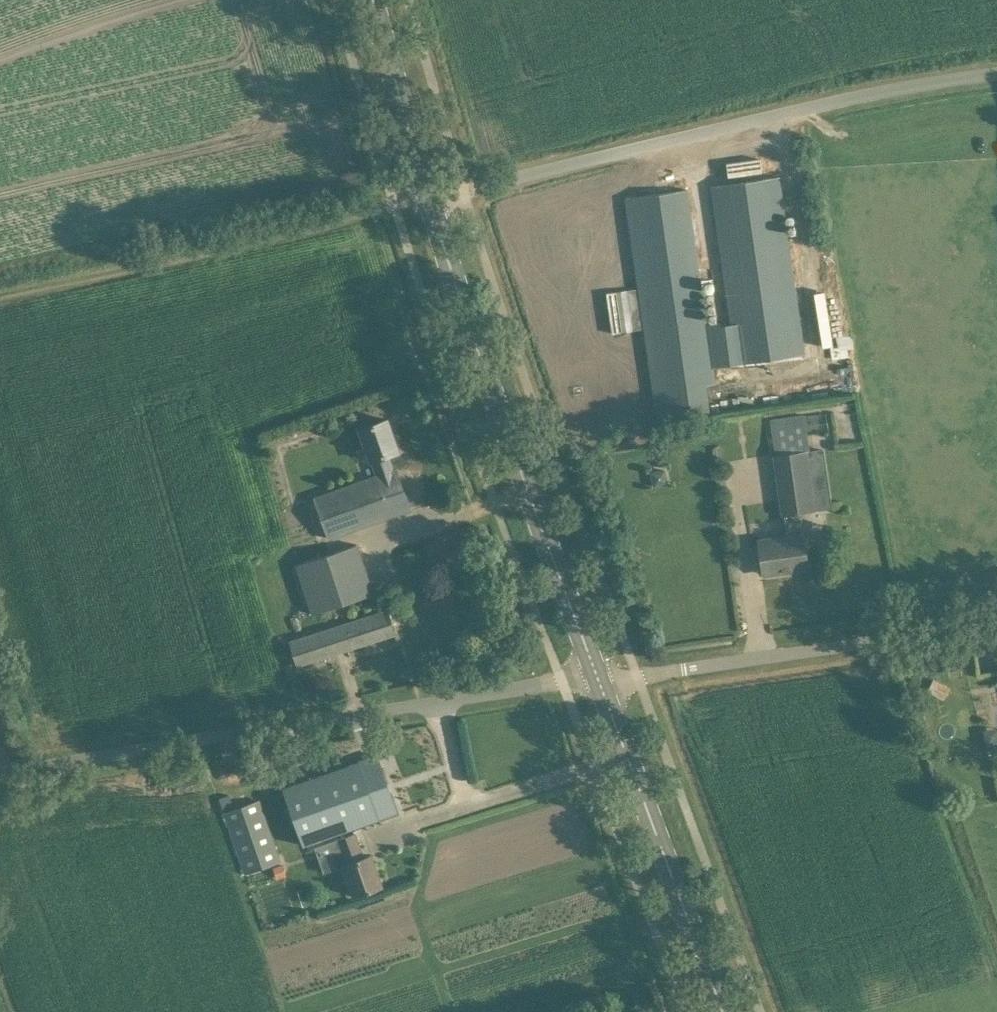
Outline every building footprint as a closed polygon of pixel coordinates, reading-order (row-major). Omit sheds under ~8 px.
[(631,197),(663,422),(710,416),(706,384),(716,383),(713,366),(805,353),(779,176),(711,186),(731,324),(721,325),(720,321),(707,323),(687,189),(631,197)] [(817,269),(825,306),(839,303),(831,266),(817,269)] [(803,415),(770,420),(775,455),(808,450),(803,415)] [(315,497),(329,537),(411,509),(396,468),(394,469),(389,454),(399,451),(387,418),(360,428),(371,460),(377,475),(315,497)] [(787,536),(759,540),(761,554),(764,574),(807,568),(805,548),(803,534),(802,534),(799,512),(817,510),(817,509),(808,450),(775,455),(783,515),(784,515),(787,536)] [(665,468),(649,471),(653,487),(668,483),(665,468)] [(296,564),(313,613),(374,593),(358,543),(296,564)] [(289,640),(298,665),(397,633),(389,608),(289,640)] [(473,621),(470,631),(488,636),(490,626),(473,621)] [(378,753),(282,787),(302,845),(398,812),(378,753)] [(225,812),(247,874),(281,862),(259,800),(225,812)] [(354,831),(327,841),(336,867),(343,864),(354,895),(363,892),(382,886),(371,854),(363,857),(354,831)] [(281,863),(246,875),(250,888),(285,875),(281,863)]
